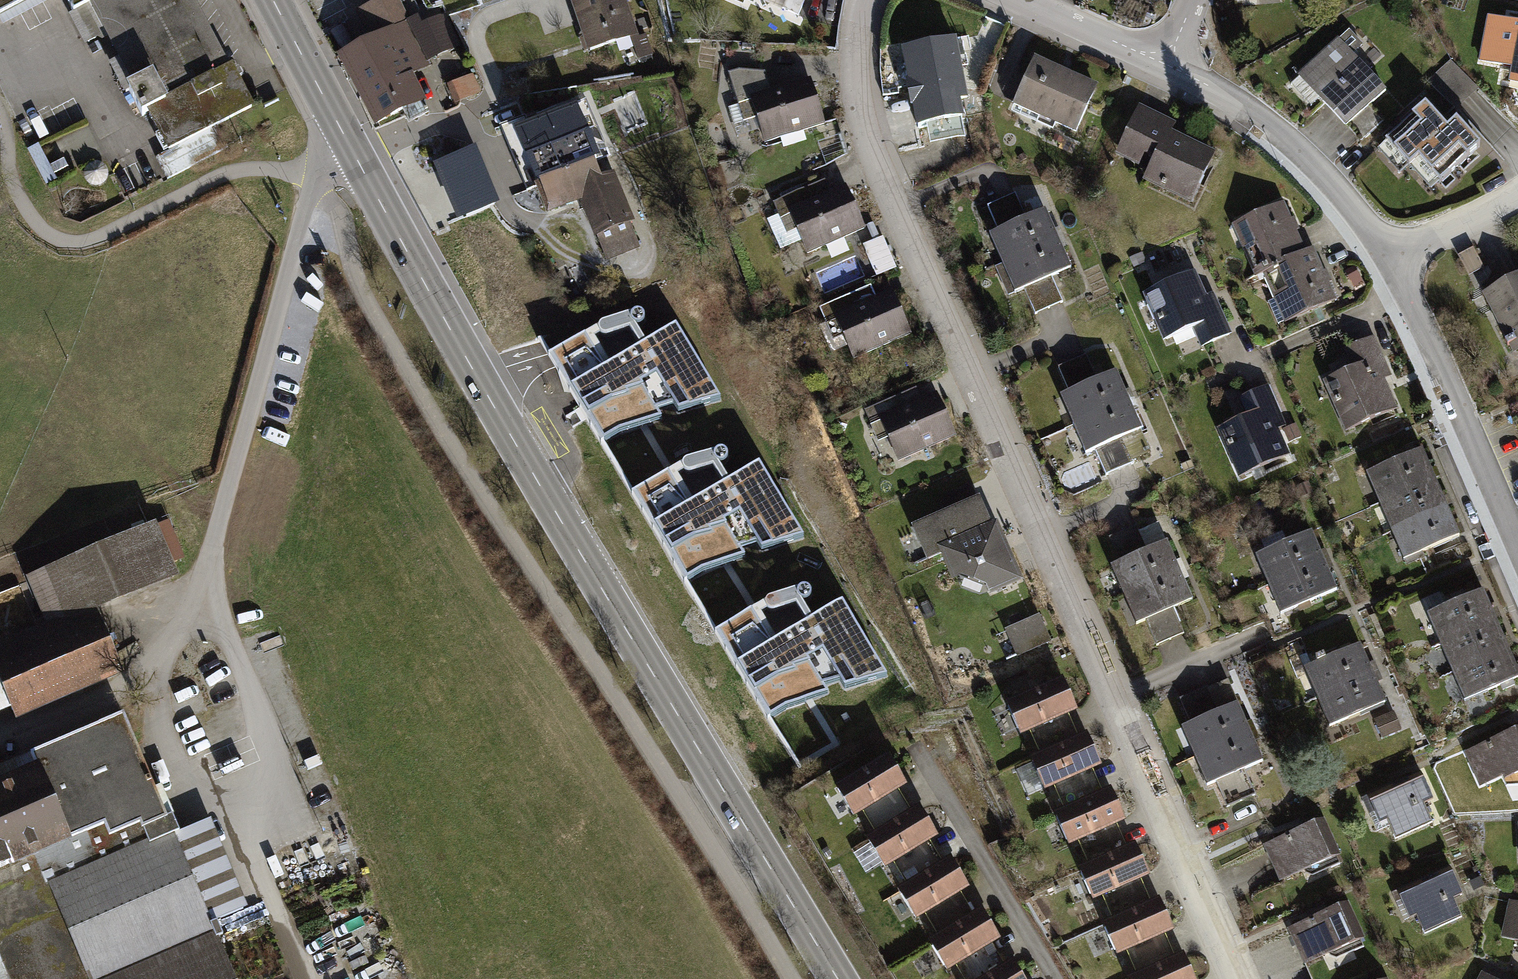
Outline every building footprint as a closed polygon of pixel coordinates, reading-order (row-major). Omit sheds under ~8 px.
[(35,0),(0,0),(0,19),(35,0)] [(74,17),(90,8),(130,83),(123,87),(139,116),(145,113),(164,149),(159,152),(163,160),(255,112),(233,71),(231,73),(192,0),(65,0),(74,17)] [(427,102),(416,80),(434,71),(431,65),(438,61),(461,54),(450,21),(421,31),(417,24),(411,27),(397,0),(393,0),(388,2),(357,19),(370,43),(340,59),(377,128),(427,102)] [(588,53),(630,38),(638,60),(653,55),(646,34),(639,37),(626,0),(570,0),(588,53)] [(777,5),(795,13),(801,0),(780,0),(777,5)] [(1480,61),(1512,67),(1510,80),(1517,82),(1517,25),(1487,19),(1480,61)] [(1320,98),(1343,123),(1384,85),(1350,49),(1361,39),(1347,24),(1298,70),(1323,96),(1320,98)] [(914,120),(963,111),(956,72),(961,72),(954,33),(900,43),(914,120)] [(1051,118),(1072,128),(1095,79),(1035,52),(1008,108),(1047,126),(1051,118)] [(1479,89),(1451,60),(1429,81),(1457,110),(1479,89)] [(748,88),(762,134),(820,117),(807,71),(767,83),(761,64),(736,63),(725,66),(733,93),(748,88)] [(473,74),(447,84),(454,103),(479,94),(473,74)] [(526,191),(534,188),(594,163),(610,156),(586,98),(570,105),(571,108),(558,114),(556,108),(536,116),(537,118),(527,122),(525,116),(499,126),(526,191)] [(1141,172),(1189,196),(1213,147),(1170,126),(1174,119),(1137,102),(1114,149),(1145,164),(1141,172)] [(1447,131),(1425,106),(1385,144),(1408,168),(1417,160),(1447,131)] [(1480,147),(1457,122),(1447,131),(1417,160),(1439,184),(1480,147)] [(433,166),(457,221),(498,204),(474,148),(433,166)] [(545,213),(580,199),(605,188),(601,178),(594,163),(534,188),(545,213)] [(614,172),(601,178),(605,188),(580,199),(607,262),(640,248),(629,224),(635,222),(614,172)] [(793,221),(804,248),(861,223),(842,179),(825,186),(819,174),(770,195),(783,226),(793,221)] [(989,230),(1001,259),(1057,235),(1045,206),(1024,215),(1014,191),(986,203),(996,227),(989,230)] [(1262,270),(1304,252),(1283,202),(1232,224),(1253,274),(1262,270)] [(887,235),(868,241),(879,274),(898,268),(887,235)] [(1057,235),(1001,259),(1014,287),(1021,284),(1032,312),(1061,299),(1049,272),(1069,264),(1057,235)] [(1472,244),(1457,252),(1467,271),(1482,263),(1472,244)] [(1304,252),(1262,270),(1284,321),(1335,299),(1313,248),(1304,252)] [(1192,325),(1202,346),(1232,333),(1215,294),(1208,297),(1196,270),(1144,293),(1163,338),(1192,325)] [(1481,289),(1512,349),(1517,346),(1517,271),(1481,289)] [(841,328),(852,354),(909,330),(890,285),(872,293),(867,281),(818,302),(831,332),(841,328)] [(639,314),(636,313),(633,314),(601,325),(548,357),(600,443),(620,431),(660,418),(655,409),(673,404),(678,413),(720,399),(675,326),(645,344),(634,326),(638,327),(640,326),(642,324),(643,322),(644,319),(643,317),(641,315),(639,314)] [(1323,384),(1343,429),(1395,406),(1384,383),(1392,379),(1375,339),(1344,353),(1352,371),(1323,384)] [(1071,417),(1127,393),(1114,365),(1094,373),(1083,349),(1055,361),(1066,386),(1059,389),(1071,417)] [(887,432),(898,458),(956,434),(937,389),(919,397),(914,385),(864,406),(877,436),(887,432)] [(1218,431),(1239,477),(1290,454),(1280,430),(1288,427),(1271,387),(1240,400),(1248,418),(1218,431)] [(1127,393),(1071,417),(1083,446),(1090,443),(1102,470),(1131,457),(1129,453),(1149,444),(1127,393)] [(1419,447),(1363,471),(1376,500),(1432,476),(1419,447)] [(723,452),(720,452),(717,453),(685,464),(632,496),(685,582),(704,570),(744,557),(739,548),(757,543),(762,552),(804,538),(759,465),(729,483),(719,465),(722,465),(725,465),(726,463),(728,461),(728,458),(727,456),(725,454),(723,452)] [(1432,476),(1376,500),(1388,529),(1444,505),(1432,476)] [(935,541),(987,519),(975,491),(909,520),(923,553),(937,547),(935,541)] [(1444,505),(1388,529),(1401,558),(1457,533),(1444,505)] [(935,541),(937,547),(948,571),(956,567),(982,576),(987,586),(1020,572),(995,515),(987,519),(935,541)] [(1123,589),(1179,565),(1158,518),(1138,527),(1135,522),(1108,534),(1118,558),(1111,561),(1123,589)] [(11,708),(17,721),(126,675),(99,612),(180,577),(157,522),(26,577),(47,625),(0,645),(0,682),(11,708)] [(1308,525),(1253,549),(1265,578),(1321,554),(1308,525)] [(1321,554),(1265,578),(1277,606),(1333,582),(1321,554)] [(1179,565),(1123,589),(1136,618),(1143,615),(1154,642),(1183,630),(1171,603),(1191,594),(1179,565)] [(1479,586),(1423,610),(1436,639),(1492,615),(1479,586)] [(806,589),(803,589),(801,589),(768,600),(716,632),(768,718),(787,707),(827,694),(822,685),(840,679),(845,688),(888,675),(843,601),(812,620),(802,601),(805,602),(808,601),(810,599),(811,597),(811,594),(810,592),(809,590),(806,589)] [(1037,609),(999,626),(1010,652),(1049,636),(1037,609)] [(1492,615),(1436,639),(1449,668),(1504,644),(1492,615)] [(1358,637),(1302,662),(1315,690),(1371,666),(1358,637)] [(1504,644),(1449,668),(1461,697),(1517,672),(1504,644)] [(1371,666),(1315,690),(1327,719),(1383,695),(1371,666)] [(1060,671),(1005,695),(1019,728),(1027,725),(1036,746),(1076,729),(1067,708),(1075,705),(1060,671)] [(1194,752),(1250,728),(1227,676),(1179,697),(1189,721),(1182,724),(1194,752)] [(11,708),(0,682),(0,713),(11,708)] [(1378,717),(1382,734),(1402,729),(1398,712),(1378,717)] [(73,844),(71,839),(106,824),(112,837),(142,825),(144,829),(175,816),(162,786),(156,789),(125,715),(0,768),(0,875),(73,844)] [(1036,746),(1029,750),(1043,783),(1051,780),(1060,801),(1100,784),(1090,763),(1099,760),(1084,726),(1076,729),(1036,746)] [(1481,785),(1502,776),(1505,783),(1517,783),(1517,727),(1466,751),(1481,785)] [(1250,728),(1194,752),(1207,781),(1214,778),(1226,805),(1254,793),(1243,766),(1263,757),(1250,728)] [(886,748),(834,779),(853,810),(861,806),(873,826),(909,805),(897,785),(905,780),(886,748)] [(1364,799),(1375,824),(1387,819),(1396,839),(1430,824),(1422,804),(1431,800),(1420,775),(1364,799)] [(1060,801),(1053,804),(1068,837),(1075,834),(1085,856),(1124,839),(1115,818),(1123,814),(1108,780),(1100,784),(1060,801)] [(873,826),(866,830),(885,862),(892,857),(904,877),(940,856),(929,836),(937,831),(918,800),(909,805),(873,826)] [(175,816),(144,829),(142,825),(112,837),(106,824),(71,839),(73,844),(0,875),(0,956),(0,978),(102,978),(216,930),(220,928),(217,922),(249,908),(211,820),(182,832),(175,816)] [(1261,847),(1278,887),(1342,859),(1325,819),(1261,847)] [(1085,856),(1077,860),(1092,893),(1100,889),(1109,911),(1148,894),(1139,873),(1147,870),(1132,836),(1124,839),(1085,856)] [(904,877),(897,882),(916,913),(924,909),(936,929),(972,907),(960,888),(968,883),(949,851),(940,856),(904,877)] [(1394,893),(1405,918),(1417,913),(1426,933),(1461,918),(1452,898),(1461,894),(1450,869),(1394,893)] [(1109,911),(1102,914),(1116,947),(1124,944),(1133,965),(1173,948),(1164,928),(1172,924),(1157,890),(1148,894),(1109,911)] [(1502,934),(1517,937),(1517,900),(1509,898),(1502,934)] [(1288,929),(1305,968),(1369,941),(1352,901),(1288,929)] [(928,933),(947,965),(955,960),(966,978),(969,978),(1003,959),(991,939),(999,934),(980,902),(972,907),(936,929),(928,933)] [(216,930),(102,978),(236,978),(216,930)] [(1126,969),(1130,978),(1195,978),(1196,978),(1181,945),(1173,948),(1133,965),(1126,969)] [(1011,954),(1003,959),(969,978),(1026,978),(1011,954)] [(1482,968),(1475,978),(1502,978),(1482,968)]
